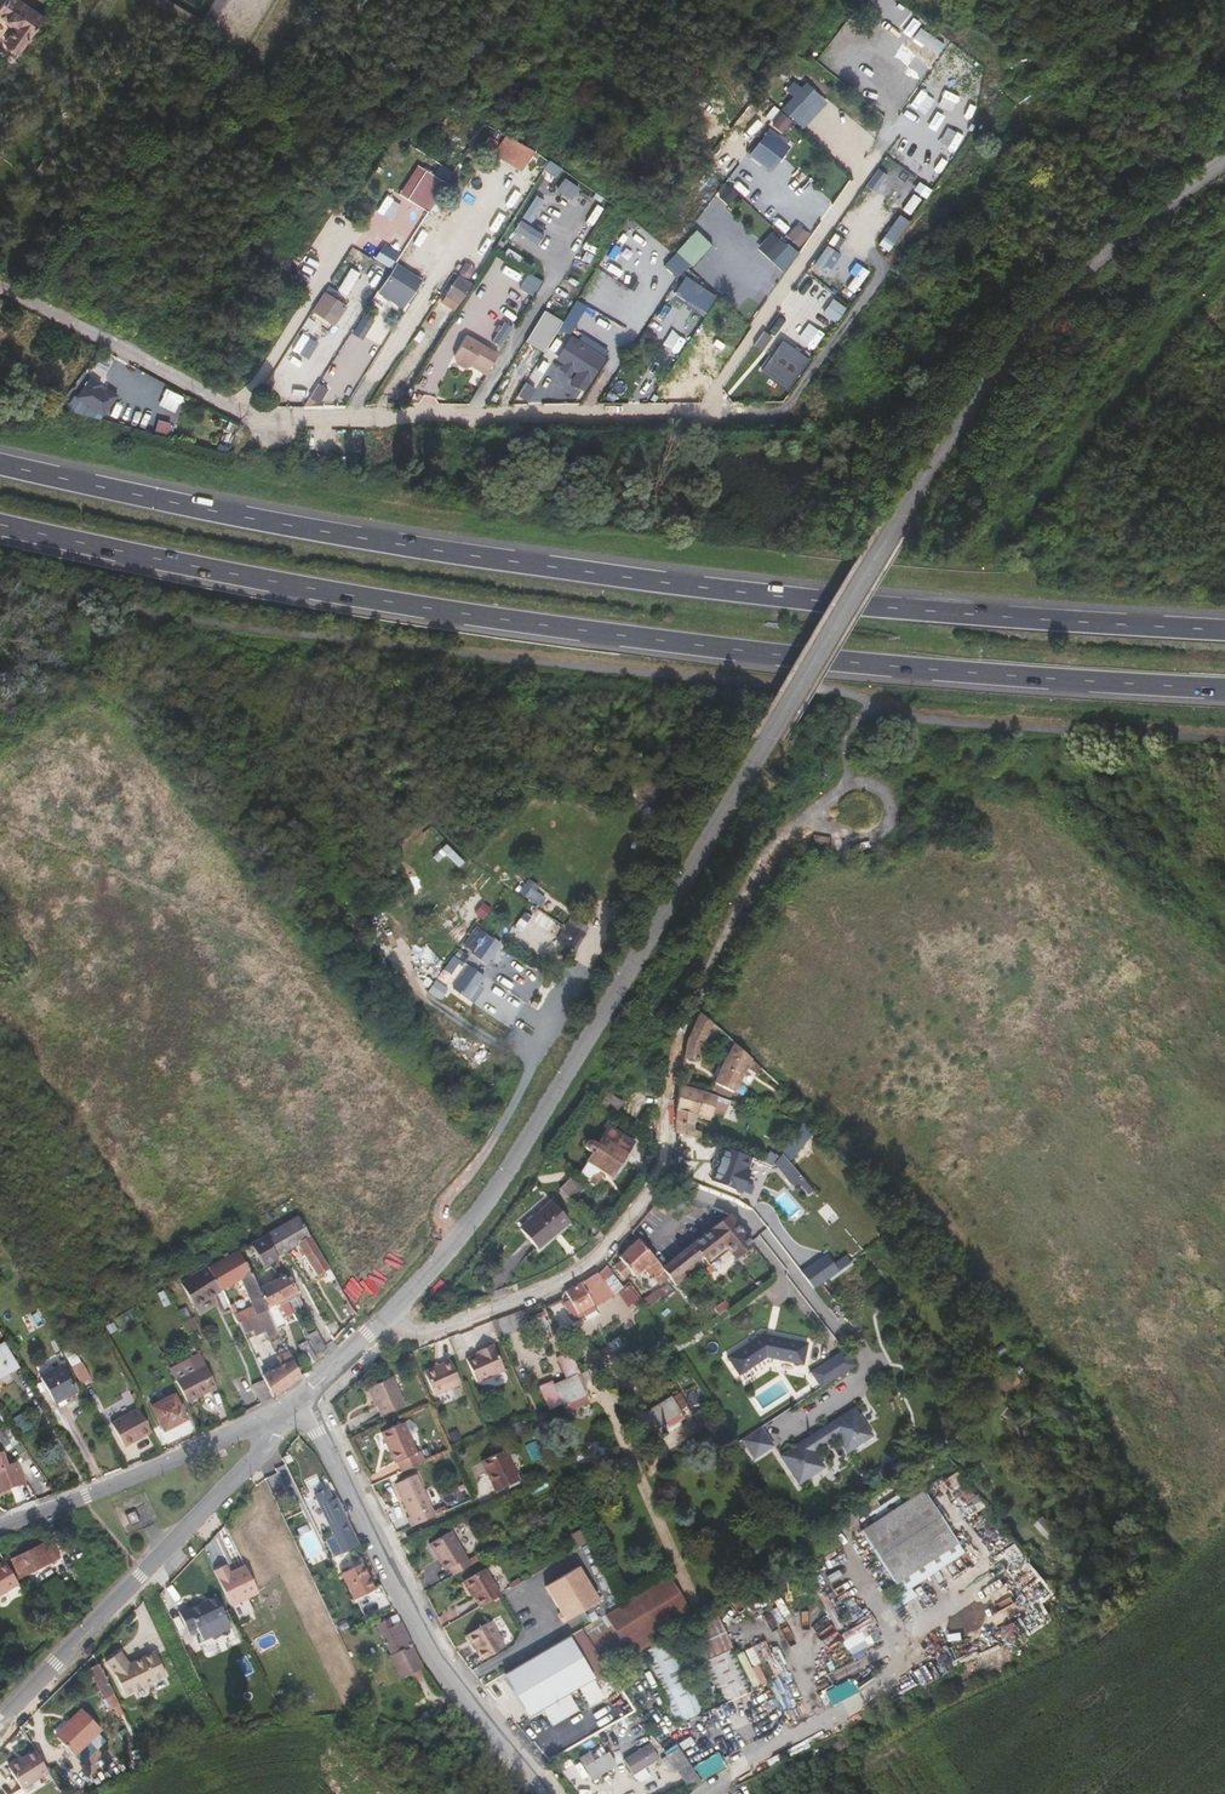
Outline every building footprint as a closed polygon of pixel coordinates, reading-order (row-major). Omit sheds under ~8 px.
[(43,18),(24,5),(26,2),(23,0),(5,0),(0,8),(0,41),(19,54),(43,18)] [(794,81),(786,89),(794,96),(782,108),(802,129),(828,102),(807,81),(800,87),(794,81)] [(772,124),(783,133),(794,122),(783,112),(772,124)] [(773,171),(791,144),(768,128),(749,155),(773,171)] [(522,140),(512,133),(507,142),(516,149),(522,140)] [(547,154),(541,163),(551,169),(557,161),(552,157),(547,154)] [(400,193),(428,210),(451,170),(442,165),(437,175),(418,164),(400,193)] [(880,167),(866,184),(876,192),(889,175),(880,167)] [(565,177),(557,189),(571,198),(579,186),(565,177)] [(728,204),(737,194),(726,184),(717,194),(728,204)] [(913,194),(904,209),(913,214),(922,200),(913,194)] [(531,222),(545,200),(537,195),(523,217),(531,222)] [(879,244),(890,251),(910,220),(899,213),(879,244)] [(522,219),(515,229),(538,244),(545,234),(522,219)] [(786,235),(799,247),(810,235),(797,223),(786,235)] [(696,229),(664,264),(679,279),(712,243),(696,229)] [(773,230),(757,247),(783,271),(799,254),(773,230)] [(630,250),(647,257),(654,242),(637,235),(630,250)] [(418,273),(396,259),(375,291),(388,300),(393,292),(402,298),(418,273)] [(349,294),(359,271),(350,267),(340,290),(349,294)] [(454,268),(441,288),(455,297),(467,277),(454,268)] [(529,275),(522,289),(534,294),(541,280),(529,275)] [(673,295),(705,314),(716,294),(685,276),(673,295)] [(327,281),(323,286),(334,293),(338,288),(327,281)] [(312,303),(331,316),(339,303),(342,298),(334,293),(323,286),(312,303)] [(441,288),(437,294),(451,303),(455,297),(441,288)] [(393,292),(388,300),(397,306),(402,298),(393,292)] [(835,322),(847,307),(834,297),(823,312),(835,322)] [(339,303),(331,316),(333,317),(342,304),(345,300),(342,298),(339,303)] [(307,311),(326,323),(331,316),(312,303),(307,311)] [(526,341),(545,351),(563,319),(544,309),(526,341)] [(363,313),(355,332),(372,340),(381,321),(363,313)] [(503,321),(494,342),(503,346),(512,325),(503,321)] [(771,356),(781,339),(764,329),(754,346),(771,356)] [(500,367),(509,351),(478,332),(466,352),(467,359),(475,363),(482,362),(485,358),(500,367)] [(559,373),(587,390),(607,356),(571,334),(556,359),(564,363),(559,373)] [(761,373),(790,389),(809,356),(780,339),(761,373)] [(485,358),(482,362),(497,371),(500,367),(485,358)] [(89,376),(76,400),(106,415),(119,391),(89,376)] [(519,396),(528,400),(535,386),(526,382),(519,396)] [(174,409),(181,394),(165,387),(158,402),(174,409)] [(317,391),(311,387),(307,393),(313,398),(317,391)] [(475,867),(464,880),(477,891),(488,878),(475,867)] [(546,897),(536,891),(539,886),(529,879),(520,892),(540,906),(546,897)] [(555,921),(551,927),(566,938),(570,932),(555,921)] [(465,946),(486,958),(496,940),(475,928),(465,946)] [(573,932),(568,940),(577,945),(582,937),(573,932)] [(455,961),(441,981),(468,1000),(486,976),(470,964),(466,969),(455,961)] [(716,1026),(700,1012),(687,1040),(683,1058),(699,1061),(701,1049),(706,1037),(711,1039),(716,1026)] [(751,1059),(734,1043),(727,1056),(714,1083),(734,1093),(744,1074),(747,1066),(751,1059)] [(751,1059),(747,1066),(758,1073),(761,1068),(751,1059)] [(690,1084),(694,1069),(684,1066),(680,1081),(690,1084)] [(704,1091),(680,1085),(676,1108),(675,1121),(675,1133),(701,1140),(701,1131),(694,1130),(694,1126),(694,1116),(696,1116),(697,1113),(711,1118),(713,1110),(725,1114),(730,1101),(717,1096),(704,1091)] [(623,1102),(609,1093),(605,1099),(600,1106),(614,1116),(623,1102)] [(635,1142),(610,1127),(599,1144),(598,1143),(593,1140),(591,1140),(590,1140),(588,1141),(587,1142),(586,1144),(586,1146),(586,1147),(586,1149),(588,1150),(589,1151),(591,1152),(593,1153),(588,1161),(580,1174),(583,1176),(583,1175),(589,1179),(592,1174),(598,1172),(600,1169),(613,1177),(635,1142)] [(750,1155),(726,1147),(722,1156),(718,1155),(712,1170),(717,1172),(713,1182),(743,1193),(751,1171),(745,1169),(750,1155)] [(558,1156),(561,1152),(556,1148),(553,1152),(558,1156)] [(675,1148),(675,1161),(675,1167),(678,1168),(682,1163),(687,1155),(687,1148),(675,1148)] [(783,1155),(773,1163),(793,1187),(803,1179),(783,1155)] [(682,1163),(678,1168),(684,1171),(687,1166),(682,1163)] [(585,1187),(573,1175),(559,1189),(567,1197),(572,1202),(585,1187)] [(569,1220),(552,1200),(519,1228),(537,1249),(554,1236),(553,1234),(569,1220)] [(668,1276),(675,1285),(696,1269),(691,1263),(701,1256),(705,1261),(725,1245),(735,1257),(752,1244),(729,1215),(711,1230),(710,1230),(662,1269),(668,1276)] [(317,1275),(325,1271),(329,1268),(310,1235),(298,1216),(265,1235),(250,1244),(263,1266),(268,1264),(269,1263),(278,1258),(277,1256),(298,1244),(317,1275)] [(659,1284),(668,1276),(637,1238),(618,1256),(621,1260),(631,1272),(634,1277),(640,1271),(644,1267),(646,1270),(654,1279),(655,1278),(659,1284)] [(251,1273),(237,1250),(222,1259),(207,1267),(220,1291),(240,1280),(250,1304),(254,1314),(262,1333),(264,1332),(276,1326),(258,1288),(251,1273)] [(811,1288),(854,1265),(848,1254),(833,1262),(829,1254),(801,1269),(811,1288)] [(631,1272),(621,1260),(613,1266),(623,1278),(631,1272)] [(181,1283),(193,1309),(215,1295),(223,1314),(230,1310),(220,1291),(207,1267),(206,1266),(181,1283)] [(605,1267),(598,1273),(614,1295),(622,1288),(612,1274),(605,1267)] [(329,1282),(335,1279),(329,1268),(325,1271),(327,1275),(326,1276),(326,1277),(325,1278),(326,1281),(328,1281),(329,1282)] [(598,1273),(597,1272),(581,1283),(565,1292),(569,1299),(563,1303),(573,1321),(584,1315),(583,1311),(593,1306),(594,1306),(614,1295),(598,1273)] [(282,1302),(298,1294),(283,1274),(279,1276),(270,1282),(280,1302),(282,1302)] [(282,1319),(293,1313),(288,1303),(281,1306),(280,1302),(270,1282),(258,1288),(276,1326),(278,1329),(285,1325),(282,1319)] [(661,1289),(665,1295),(672,1289),(668,1284),(661,1289)] [(642,1301),(647,1308),(665,1295),(661,1289),(660,1288),(642,1301)] [(718,1303),(725,1298),(722,1294),(717,1296),(715,1298),(718,1303)] [(718,1315),(731,1307),(727,1301),(714,1308),(718,1315)] [(243,1335),(243,1336),(252,1331),(254,1337),(262,1333),(254,1314),(250,1304),(244,1307),(232,1313),(243,1335)] [(178,1311),(179,1315),(183,1322),(191,1318),(186,1307),(178,1311)] [(529,1326),(523,1310),(491,1321),(498,1337),(529,1326)] [(543,1313),(530,1317),(533,1326),(536,1325),(538,1333),(550,1329),(547,1321),(545,1321),(543,1313)] [(187,1332),(188,1334),(197,1329),(192,1318),(191,1318),(183,1322),(184,1324),(187,1332)] [(489,1320),(451,1339),(461,1359),(499,1340),(489,1320)] [(278,1329),(276,1326),(264,1332),(267,1337),(268,1336),(269,1337),(279,1332),(278,1329)] [(700,1327),(678,1341),(682,1349),(704,1335),(700,1327)] [(316,1353),(327,1348),(317,1330),(307,1335),(316,1353)] [(280,1334),(279,1332),(269,1337),(268,1336),(267,1337),(266,1337),(268,1340),(280,1334)] [(762,1334),(727,1357),(739,1376),(767,1357),(803,1365),(808,1343),(774,1336),(771,1338),(766,1337),(766,1335),(762,1334)] [(624,1344),(621,1339),(611,1346),(613,1349),(615,1352),(624,1344)] [(308,1364),(317,1360),(307,1342),(299,1346),(308,1364)] [(483,1351),(476,1354),(466,1358),(476,1383),(505,1370),(493,1344),(482,1349),(483,1351)] [(3,1376),(17,1368),(4,1345),(0,1347),(0,1378),(3,1376)] [(281,1365),(292,1359),(286,1345),(276,1350),(279,1355),(276,1356),(281,1365)] [(610,1353),(606,1347),(600,1350),(604,1357),(610,1353)] [(554,1386),(542,1392),(549,1409),(561,1403),(566,1411),(588,1401),(585,1395),(586,1395),(584,1391),(587,1390),(571,1352),(556,1358),(566,1380),(554,1385),(554,1386)] [(169,1368),(186,1400),(216,1386),(200,1353),(169,1368)] [(254,1359),(257,1365),(261,1375),(270,1370),(267,1364),(264,1366),(260,1357),(254,1359)] [(263,1379),(272,1397),(282,1390),(301,1377),(292,1359),(281,1365),(270,1370),(261,1375),(263,1379)] [(450,1359),(423,1371),(435,1396),(461,1384),(450,1359)] [(81,1363),(73,1367),(82,1382),(90,1378),(81,1363)] [(77,1392),(61,1364),(39,1376),(55,1404),(77,1392)] [(253,1377),(256,1382),(257,1383),(263,1379),(261,1375),(257,1365),(250,1369),(254,1376),(253,1377)] [(158,1385),(167,1380),(165,1375),(164,1376),(163,1374),(155,1378),(158,1385)] [(392,1376),(369,1387),(368,1387),(381,1416),(405,1405),(392,1376)] [(261,1403),(272,1397),(263,1379),(257,1383),(256,1382),(251,1385),(260,1403),(261,1403)] [(539,1386),(542,1392),(554,1386),(554,1385),(552,1380),(539,1386)] [(671,1396),(647,1411),(656,1427),(661,1433),(684,1418),(680,1412),(688,1406),(680,1393),(672,1397),(671,1396)] [(187,1419),(174,1395),(151,1406),(164,1431),(187,1419)] [(811,1435),(780,1455),(798,1483),(823,1467),(813,1451),(836,1436),(846,1452),(871,1436),(853,1408),(822,1428),(824,1431),(813,1438),(811,1435)] [(138,1409),(111,1424),(124,1447),(151,1432),(138,1409)] [(14,1436),(5,1422),(0,1425),(0,1430),(7,1441),(14,1436)] [(397,1462),(401,1472),(425,1462),(420,1450),(416,1452),(403,1422),(380,1432),(394,1463),(397,1462)] [(761,1427),(741,1439),(754,1458),(773,1446),(761,1427)] [(0,1452),(10,1444),(7,1441),(0,1430),(0,1451),(0,1452)] [(482,1462),(495,1491),(517,1481),(505,1452),(482,1462)] [(6,1468),(1,1455),(0,1456),(0,1492),(24,1484),(17,1465),(6,1468)] [(946,1479),(953,1489),(965,1481),(958,1471),(946,1479)] [(406,1518),(411,1527),(435,1516),(417,1474),(395,1484),(409,1516),(406,1518)] [(265,1482),(276,1506),(280,1504),(268,1481),(265,1482)] [(272,1507),(276,1506),(265,1482),(261,1484),(272,1507)] [(342,1554),(359,1546),(335,1498),(333,1499),(327,1488),(314,1494),(334,1537),(342,1554)] [(923,1489),(860,1530),(894,1584),(958,1543),(923,1489)] [(896,1496),(873,1511),(877,1516),(900,1501),(896,1496)] [(134,1509),(125,1514),(131,1527),(141,1522),(134,1509)] [(875,1518),(871,1513),(858,1521),(862,1526),(875,1518)] [(311,1519),(303,1522),(311,1538),(318,1535),(311,1519)] [(447,1562),(452,1569),(468,1560),(451,1531),(431,1544),(443,1564),(447,1562)] [(333,1558),(342,1554),(334,1537),(325,1541),(333,1558)] [(19,1577),(60,1557),(51,1540),(11,1559),(19,1577)] [(315,1552),(325,1547),(322,1540),(312,1545),(315,1552)] [(403,1545),(409,1557),(415,1553),(410,1541),(403,1545)] [(0,1564),(0,1595),(18,1585),(4,1562),(0,1564)] [(363,1563),(341,1573),(354,1599),(376,1589),(363,1563)] [(257,1591),(247,1568),(229,1576),(224,1565),(214,1570),(231,1605),(258,1593),(257,1591)] [(577,1567),(544,1587),(564,1620),(597,1601),(577,1567)] [(464,1581),(479,1607),(502,1594),(487,1568),(464,1581)] [(689,1609),(668,1576),(617,1607),(604,1615),(583,1628),(600,1653),(601,1655),(604,1661),(625,1649),(689,1609)] [(188,1632),(196,1628),(197,1628),(197,1629),(225,1615),(215,1596),(190,1608),(189,1607),(189,1605),(178,1610),(188,1632)] [(692,1614),(689,1609),(625,1649),(630,1657),(630,1658),(643,1651),(653,1645),(670,1633),(675,1631),(673,1628),(682,1622),(692,1614)] [(393,1625),(400,1622),(396,1614),(390,1617),(393,1625)] [(702,1661),(704,1660),(731,1647),(718,1616),(689,1629),(702,1661)] [(415,1652),(414,1649),(401,1621),(400,1622),(393,1625),(390,1617),(376,1624),(390,1655),(388,1656),(399,1679),(411,1673),(420,1669),(423,1667),(415,1652)] [(491,1621),(467,1635),(482,1660),(506,1646),(491,1621)] [(718,1705),(686,1631),(676,1635),(708,1709),(718,1705)] [(592,1679),(567,1637),(503,1674),(529,1717),(541,1710),(551,1727),(578,1711),(568,1694),(592,1679)] [(708,1711),(675,1637),(645,1651),(677,1724),(708,1711)] [(731,1647),(704,1660),(721,1704),(751,1691),(731,1647)] [(107,1659),(114,1669),(125,1693),(166,1674),(156,1653),(152,1651),(143,1655),(142,1659),(132,1664),(121,1649),(107,1659)] [(625,1649),(604,1661),(610,1670),(630,1657),(625,1649)] [(112,1709),(115,1707),(119,1705),(113,1693),(107,1682),(98,1664),(91,1667),(105,1698),(103,1700),(105,1705),(108,1711),(112,1709)] [(424,1676),(420,1669),(411,1673),(415,1680),(424,1676)] [(824,1710),(818,1697),(811,1700),(817,1713),(824,1710)] [(119,1715),(123,1713),(119,1705),(115,1707),(119,1715)] [(72,1722),(56,1737),(73,1756),(101,1729),(81,1709),(70,1720),(72,1722)] [(643,1719),(638,1712),(625,1720),(630,1728),(643,1719)] [(54,1735),(56,1737),(72,1722),(70,1720),(54,1735)] [(624,1756),(638,1782),(650,1776),(646,1767),(660,1759),(651,1742),(624,1756)] [(666,1754),(688,1788),(700,1781),(678,1747),(673,1750),(666,1754)] [(602,1755),(599,1749),(591,1754),(589,1752),(579,1758),(584,1766),(591,1777),(614,1763),(608,1751),(602,1755)] [(48,1772),(34,1750),(8,1767),(22,1789),(48,1772)] [(718,1752),(694,1767),(701,1780),(726,1765),(718,1752)] [(562,1772),(573,1787),(589,1776),(579,1761),(562,1772)] [(668,1771),(652,1777),(657,1793),(673,1787),(668,1771)]
